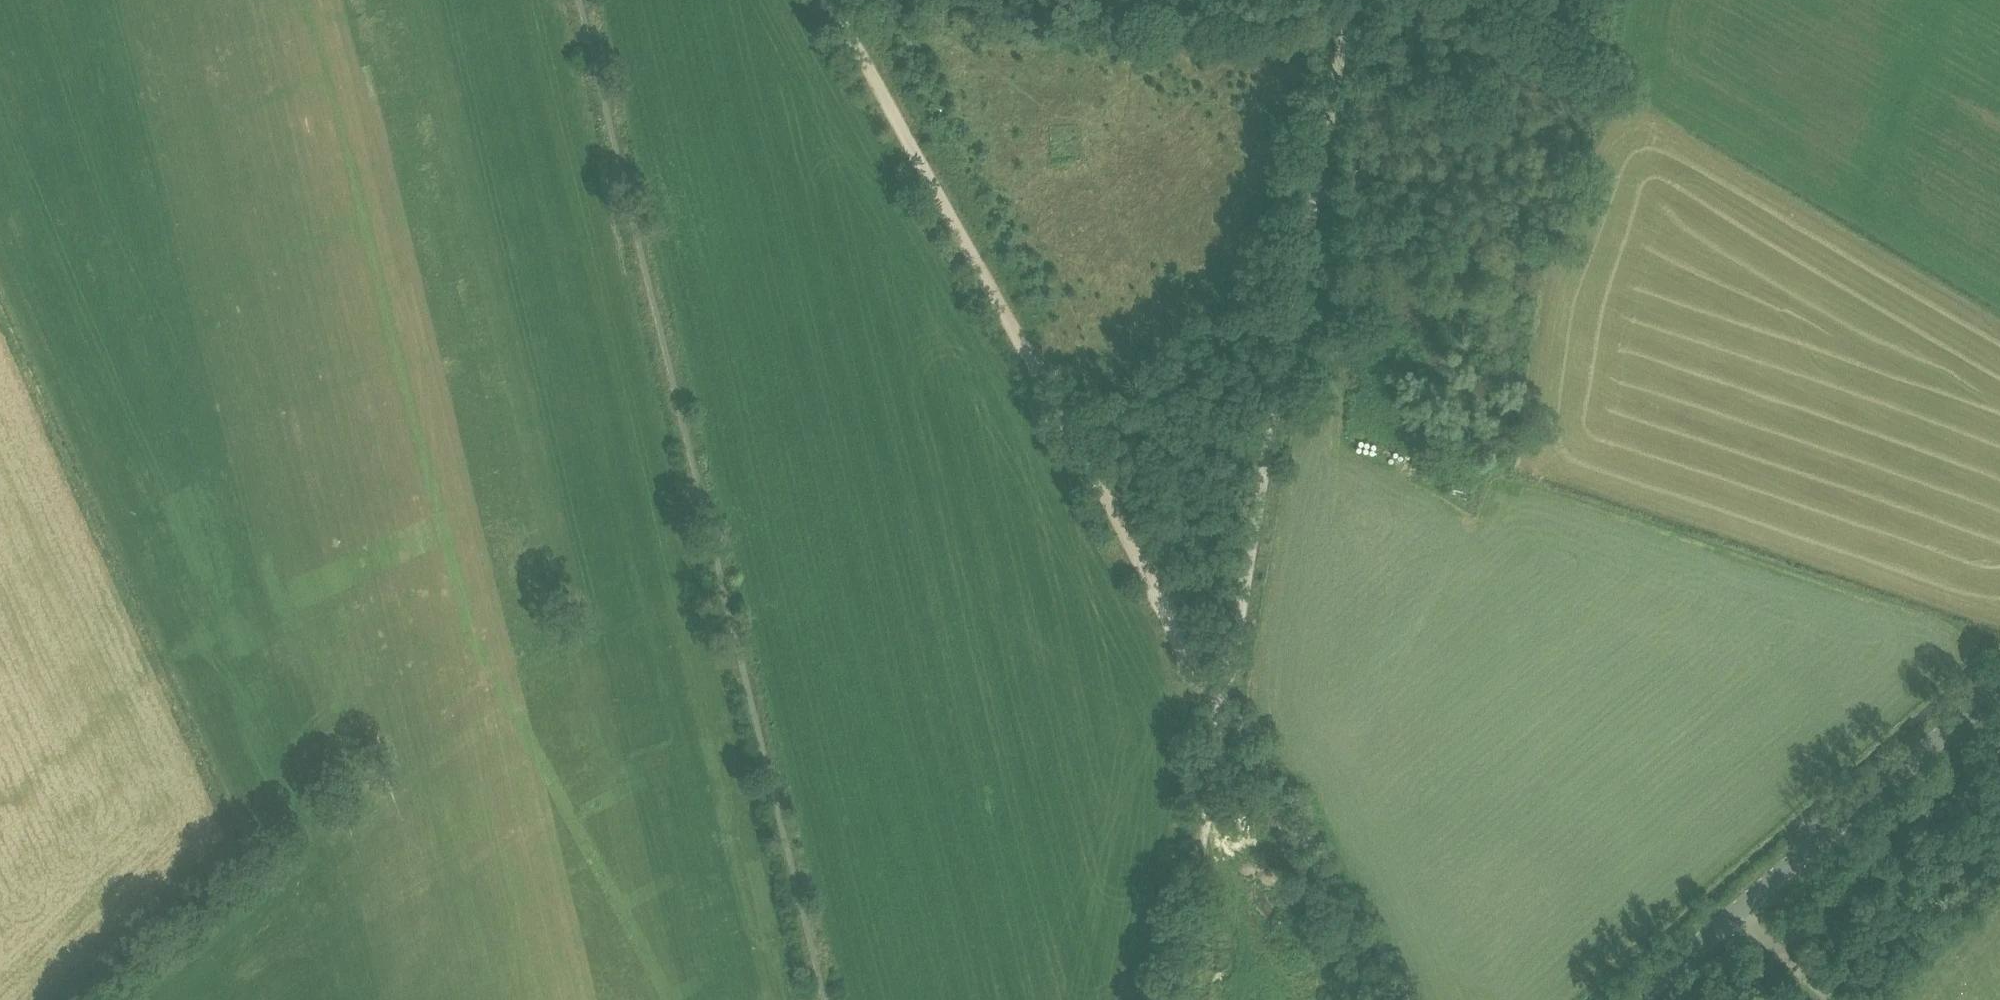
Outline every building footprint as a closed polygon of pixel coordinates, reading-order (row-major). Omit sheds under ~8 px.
[(1405,437),(1365,424),(1359,442),(1399,455),(1405,437)]
